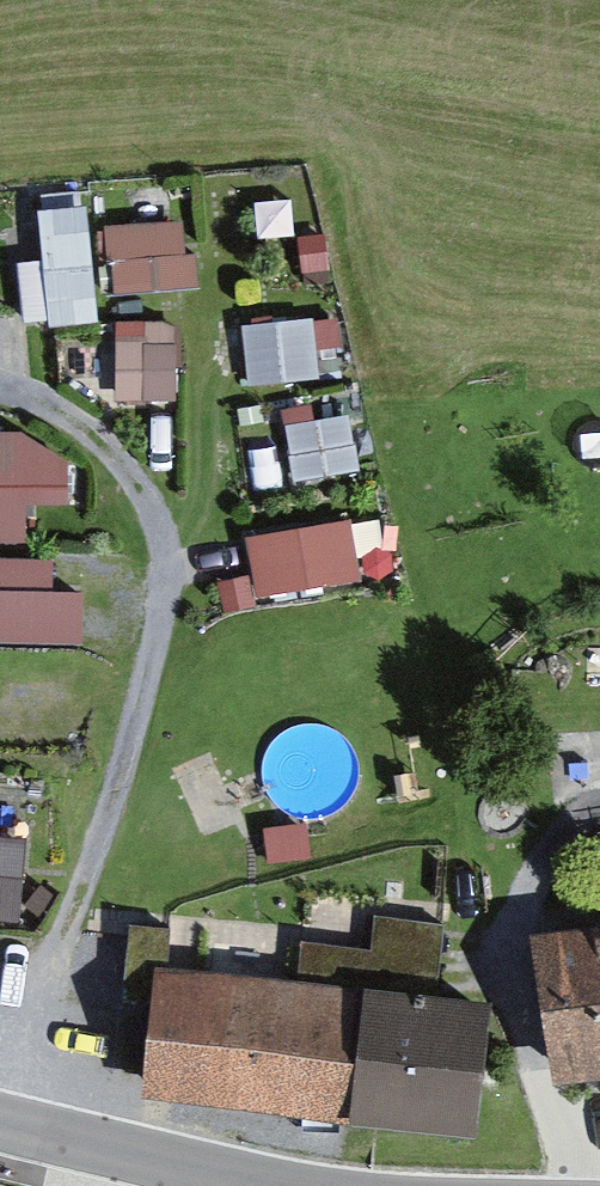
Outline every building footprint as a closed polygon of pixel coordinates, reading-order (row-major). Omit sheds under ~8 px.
[(31,322),(103,318),(96,188),(45,191),(49,256),(27,257),(31,322)] [(201,286),(199,211),(116,214),(118,288),(201,286)] [(323,312),(249,317),(253,379),(327,375),(323,312)] [(121,320),(125,400),(187,397),(183,317),(121,320)] [(362,408),(294,414),(300,474),(367,468),(362,408)] [(36,534),(37,500),(76,501),(77,429),(0,427),(0,533),(36,534)] [(361,512),(253,525),(261,591),(368,578),(361,512)] [(59,547),(0,547),(0,637),(93,637),(93,584),(59,584),(59,547)] [(36,829),(0,828),(0,909),(33,911),(36,829)] [(550,920),(565,1070),(599,1067),(599,915),(550,920)] [(176,973),(180,932),(146,928),(140,984),(169,987),(171,973),(176,973)] [(176,973),(171,973),(169,987),(158,1087),(351,1109),(364,994),(176,973)] [(497,1008),(364,994),(351,1109),(485,1123),(497,1008)]
